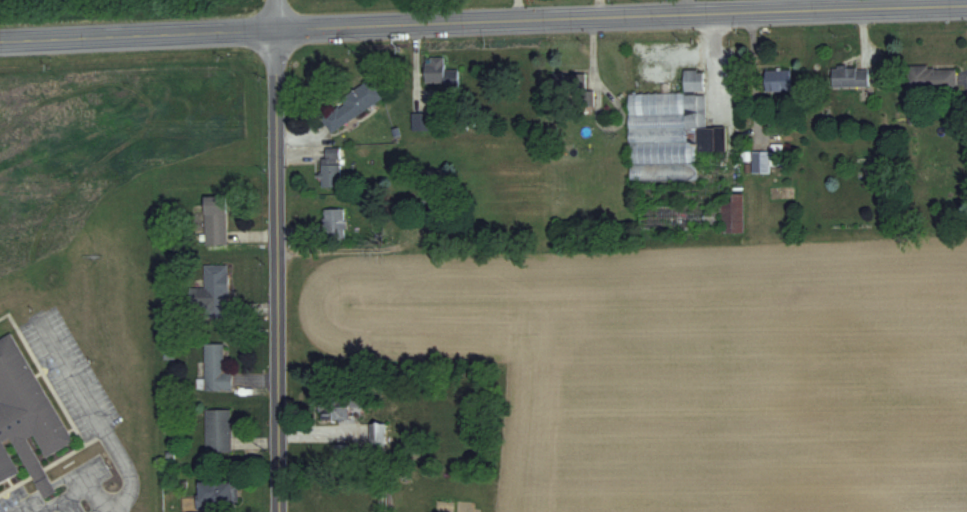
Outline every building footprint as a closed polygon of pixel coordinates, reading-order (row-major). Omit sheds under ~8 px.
[(458,86),(458,69),(444,69),(444,57),(424,57),(424,86),(458,86)] [(907,66),(907,90),(956,90),(956,67),(907,66)] [(869,86),(869,67),(832,67),(832,86),(869,86)] [(697,180),(697,151),(723,151),(723,128),(705,128),(705,92),(704,92),(703,69),(683,69),(683,93),(628,93),(629,181),(697,180)] [(791,91),(791,69),(764,69),(764,91),(791,91)] [(585,73),(555,73),(555,92),(585,92),(585,73)] [(329,131),(383,99),(372,81),(319,114),(329,131)] [(412,113),(412,130),(429,130),(429,113),(412,113)] [(321,188),(340,188),(340,148),(321,148),(321,188)] [(743,194),(730,194),(730,205),(640,207),(640,228),(721,226),(722,233),(744,232),(743,194)] [(225,196),(203,196),(203,245),(225,245),(225,196)] [(323,209),(323,239),(344,239),(344,209),(323,209)] [(227,265),(203,265),(203,288),(188,288),(188,308),(205,308),(205,315),(227,315),(227,265)] [(19,471),(0,482),(0,337),(8,333),(73,441),(45,458),(32,435),(27,437),(55,492),(44,499),(8,438),(2,441),(19,471)] [(203,343),(203,390),(231,390),(231,372),(223,372),(223,343),(203,343)] [(321,419),(347,419),(348,404),(321,403),(321,419)] [(231,409),(204,409),(204,451),(231,451),(231,409)] [(385,423),(371,423),(371,451),(385,451),(385,423)] [(236,504),(236,481),(197,481),(197,504),(236,504)]
